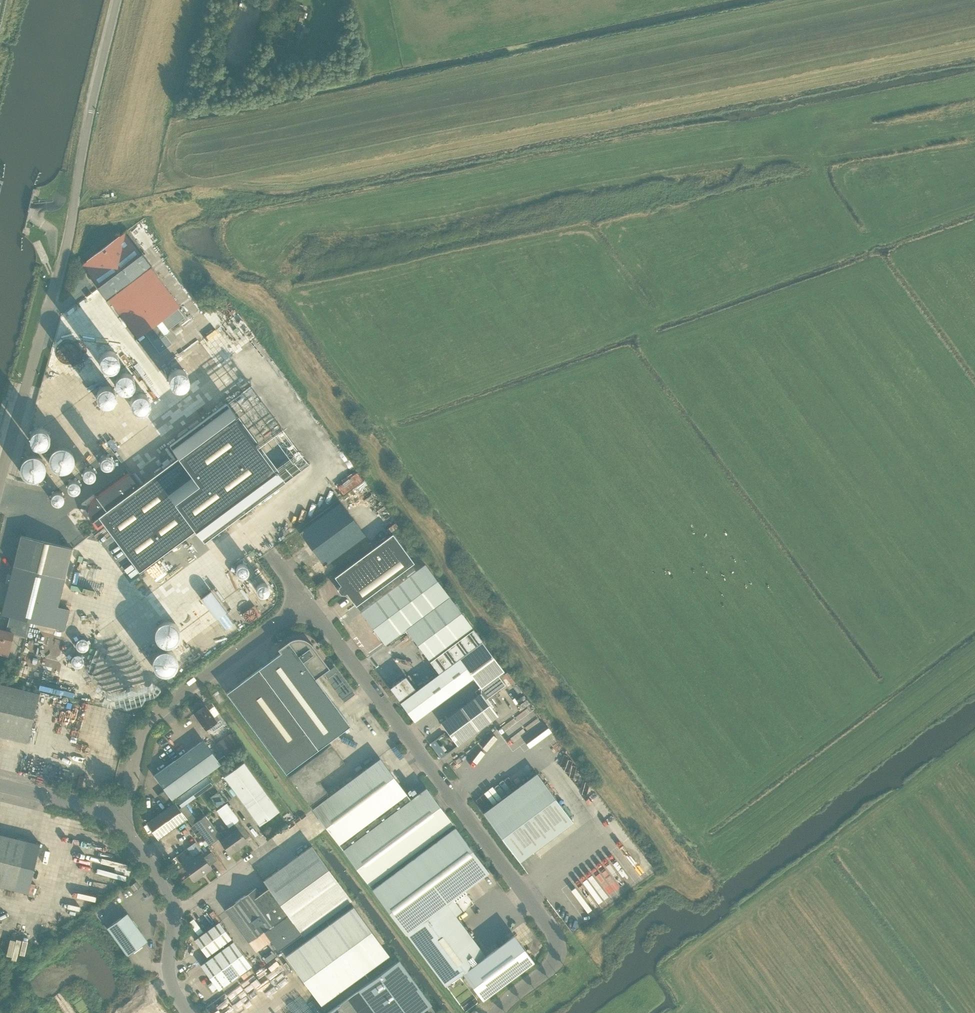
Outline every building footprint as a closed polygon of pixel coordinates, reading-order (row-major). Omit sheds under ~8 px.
[(139,335),(144,331),(160,352),(172,344),(166,335),(170,332),(169,329),(185,317),(178,308),(180,306),(126,234),(95,257),(111,277),(99,286),(108,298),(111,295),(134,326),(133,327),(139,335)] [(207,351),(210,352),(213,351),(215,349),(216,346),(215,343),(213,341),(210,340),(207,341),(205,343),(204,346),(205,349),(207,351)] [(188,369),(191,370),(194,369),(196,367),(197,364),(196,361),(194,359),(191,358),(188,358),(186,360),(184,363),(185,367),(188,369)] [(101,386),(106,388),(109,387),(113,386),(116,383),(117,380),(118,376),(117,372),(114,369),(110,366),(106,366),(102,367),(98,370),(96,374),(96,379),(98,383),(101,386)] [(130,397),(135,398),(138,397),(141,395),(144,391),(145,388),(144,384),(143,380),(139,377),(135,376),(131,376),(127,378),(124,381),(123,386),(123,391),(126,395),(130,397)] [(79,399),(83,399),(87,397),(90,394),(92,390),(92,386),(91,382),(88,379),(85,377),(81,377),(77,378),(73,380),(71,384),(70,389),(72,393),(75,397),(79,399)] [(107,413),(111,414),(115,415),(119,413),(122,411),(124,407),(125,403),(124,398),(121,395),(116,393),(112,393),(107,395),(105,398),(103,401),(103,406),(104,409),(107,413)] [(50,415),(54,415),(58,412),(61,408),(62,403),(60,398),(56,395),(51,394),(46,394),(42,398),(40,402),(40,406),(42,411),(45,414),(50,415)] [(70,423),(74,425),(78,425),(80,425),(82,424),(85,421),(87,418),(87,414),(86,410),(83,406),(79,404),(75,403),(70,405),(67,408),(65,412),(65,416),(67,420),(70,423)] [(129,474),(96,498),(95,499),(94,500),(93,502),(93,503),(92,504),(92,505),(91,506),(91,508),(91,510),(91,511),(91,513),(91,514),(91,516),(92,517),(92,518),(93,519),(94,520),(98,526),(103,523),(139,572),(195,531),(204,543),(286,482),(227,403),(169,446),(178,458),(139,487),(129,474)] [(279,444),(280,448),(284,450),(287,451),(291,451),(295,448),(297,445),(297,440),(295,436),(292,434),(287,433),(283,434),(280,437),(279,440),(279,444)] [(63,474),(63,463),(41,461),(40,475),(51,476),(51,483),(57,483),(58,474),(63,474)] [(341,503),(300,533),(324,566),(365,535),(341,503)] [(345,595),(347,593),(356,606),(414,563),(393,534),(334,577),(341,585),(339,587),(338,591),(341,594),(345,595)] [(72,549),(22,536),(2,614),(11,616),(7,631),(0,630),(0,653),(9,656),(14,635),(26,638),(30,621),(65,630),(70,610),(58,606),(72,549)] [(240,580),(244,580),(248,580),(251,577),(253,573),(253,569),(252,566),(249,563),(245,562),(241,562),(237,564),(235,568),(235,573),(237,577),(240,580)] [(385,645),(406,629),(449,597),(425,564),(361,612),(385,645)] [(256,600),(261,602),(263,601),(265,601),(268,599),(270,595),(271,591),(270,587),(267,584),(263,582),(259,582),(255,584),(253,587),(251,592),(253,597),(256,600)] [(473,629),(449,597),(406,629),(430,661),(439,674),(482,642),(483,641),(473,629)] [(204,657),(238,633),(216,602),(182,626),(204,657)] [(227,693),(276,760),(286,773),(304,760),(318,749),(350,725),(312,673),(325,664),(312,646),(310,644),(308,642),(305,641),(302,640),(300,640),(297,640),(294,640),(291,641),(289,643),(280,649),(282,652),(259,669),(227,693)] [(504,671),(482,642),(439,674),(401,702),(414,721),(473,677),(481,688),(497,675),(504,671)] [(333,667),(324,674),(342,699),(353,691),(352,691),(333,667)] [(80,683),(80,688),(82,691),(84,694),(88,695),(92,695),(96,693),(99,689),(100,684),(98,680),(95,676),(90,675),(86,676),(82,679),(80,683)] [(481,688),(478,690),(478,695),(481,692),(486,699),(504,685),(497,675),(481,688)] [(390,688),(399,700),(415,689),(405,676),(390,688)] [(113,699),(118,701),(122,700),(126,697),(128,692),(128,687),(126,683),(122,681),(118,680),(114,681),(110,683),(108,687),(108,692),(110,696),(113,699)] [(27,742),(40,693),(0,684),(0,736),(27,742)] [(478,695),(440,723),(458,746),(498,715),(486,699),(481,692),(478,695)] [(49,707),(54,708),(56,701),(78,705),(79,700),(51,694),(49,707)] [(114,712),(116,707),(93,700),(91,705),(114,712)] [(205,705),(194,713),(206,730),(210,727),(213,731),(224,724),(217,715),(219,713),(220,713),(212,702),(211,702),(206,706),(205,705)] [(235,753),(245,748),(236,730),(226,736),(235,753)] [(486,743),(489,748),(502,738),(498,734),(486,743)] [(176,760),(155,775),(165,790),(159,794),(166,804),(172,799),(207,774),(221,764),(226,760),(228,759),(225,755),(218,760),(203,740),(176,760)] [(331,745),(311,760),(289,776),(302,794),(310,805),(328,792),(319,781),(344,762),(343,760),(331,745)] [(440,747),(436,750),(441,757),(445,754),(440,747)] [(380,758),(378,760),(330,795),(312,809),(339,844),(370,885),(453,823),(426,788),(411,799),(407,794),(382,760),(380,758)] [(223,776),(243,802),(255,817),(261,825),(281,812),(243,763),(223,776)] [(537,773),(483,813),(520,862),(573,822),(537,773)] [(218,792),(211,797),(219,809),(227,803),(218,792)] [(176,802),(147,823),(158,839),(187,818),(176,802)] [(225,837),(221,832),(219,833),(222,836),(219,838),(221,841),(230,854),(247,842),(244,838),(250,834),(227,803),(219,809),(217,810),(229,827),(229,830),(231,833),(225,837)] [(210,845),(219,838),(222,836),(219,833),(206,815),(194,824),(210,845)] [(455,827),(372,889),(406,933),(489,871),(455,827)] [(15,890),(29,893),(41,844),(0,834),(0,886),(15,890)] [(196,842),(187,848),(191,852),(194,850),(196,852),(201,849),(196,842)] [(304,935),(352,900),(312,845),(264,880),(269,888),(261,894),(256,887),(240,898),(264,931),(278,951),(279,951),(302,933),(304,935)] [(202,854),(185,867),(194,880),(211,868),(202,854)] [(136,881),(131,886),(135,891),(140,887),(136,881)] [(465,891),(455,899),(464,911),(474,903),(465,891)] [(264,931),(240,898),(225,909),(249,942),(264,931)] [(454,899),(407,934),(419,950),(446,986),(463,973),(483,999),(521,970),(530,964),(534,961),(514,935),(486,956),(456,915),(462,911),(454,899)] [(355,904),(286,955),(321,1004),(391,953),(355,904)] [(127,913),(107,928),(128,956),(148,941),(127,913)] [(220,922),(195,940),(207,956),(231,938),(220,922)] [(234,941),(201,965),(213,981),(208,985),(213,992),(218,988),(219,990),(252,966),(234,941)] [(430,1005),(432,1005),(413,979),(399,960),(359,990),(327,1012),(420,1012),(430,1005)]
